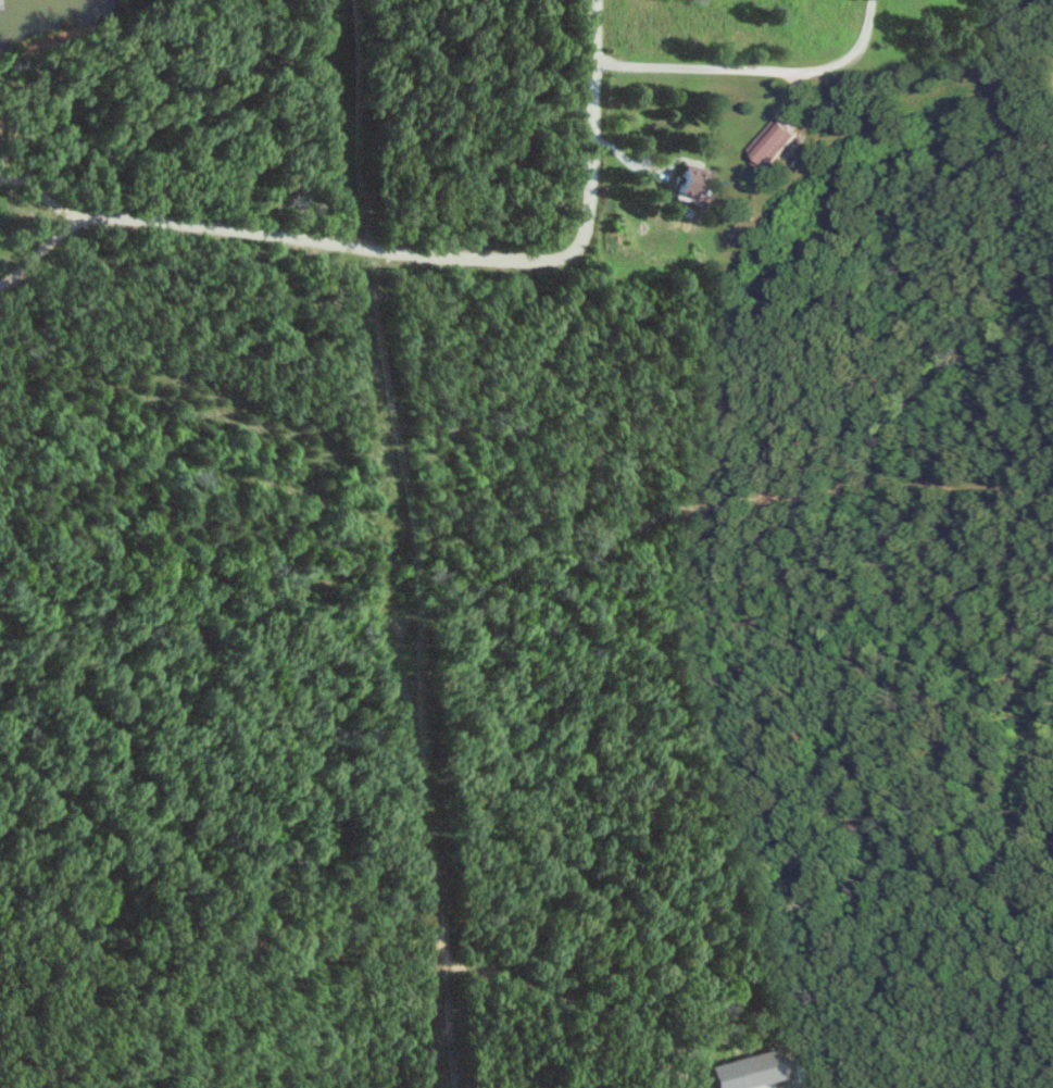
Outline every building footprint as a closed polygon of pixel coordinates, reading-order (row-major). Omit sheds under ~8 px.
[(801,137),(780,118),(750,151),(759,160),(755,165),(766,175),(801,137)] [(676,195),(706,203),(714,172),(684,164),(676,195)] [(701,1087),(741,1087),(782,1079),(776,1050),(704,1065),(707,1079),(700,1081),(701,1087)]
